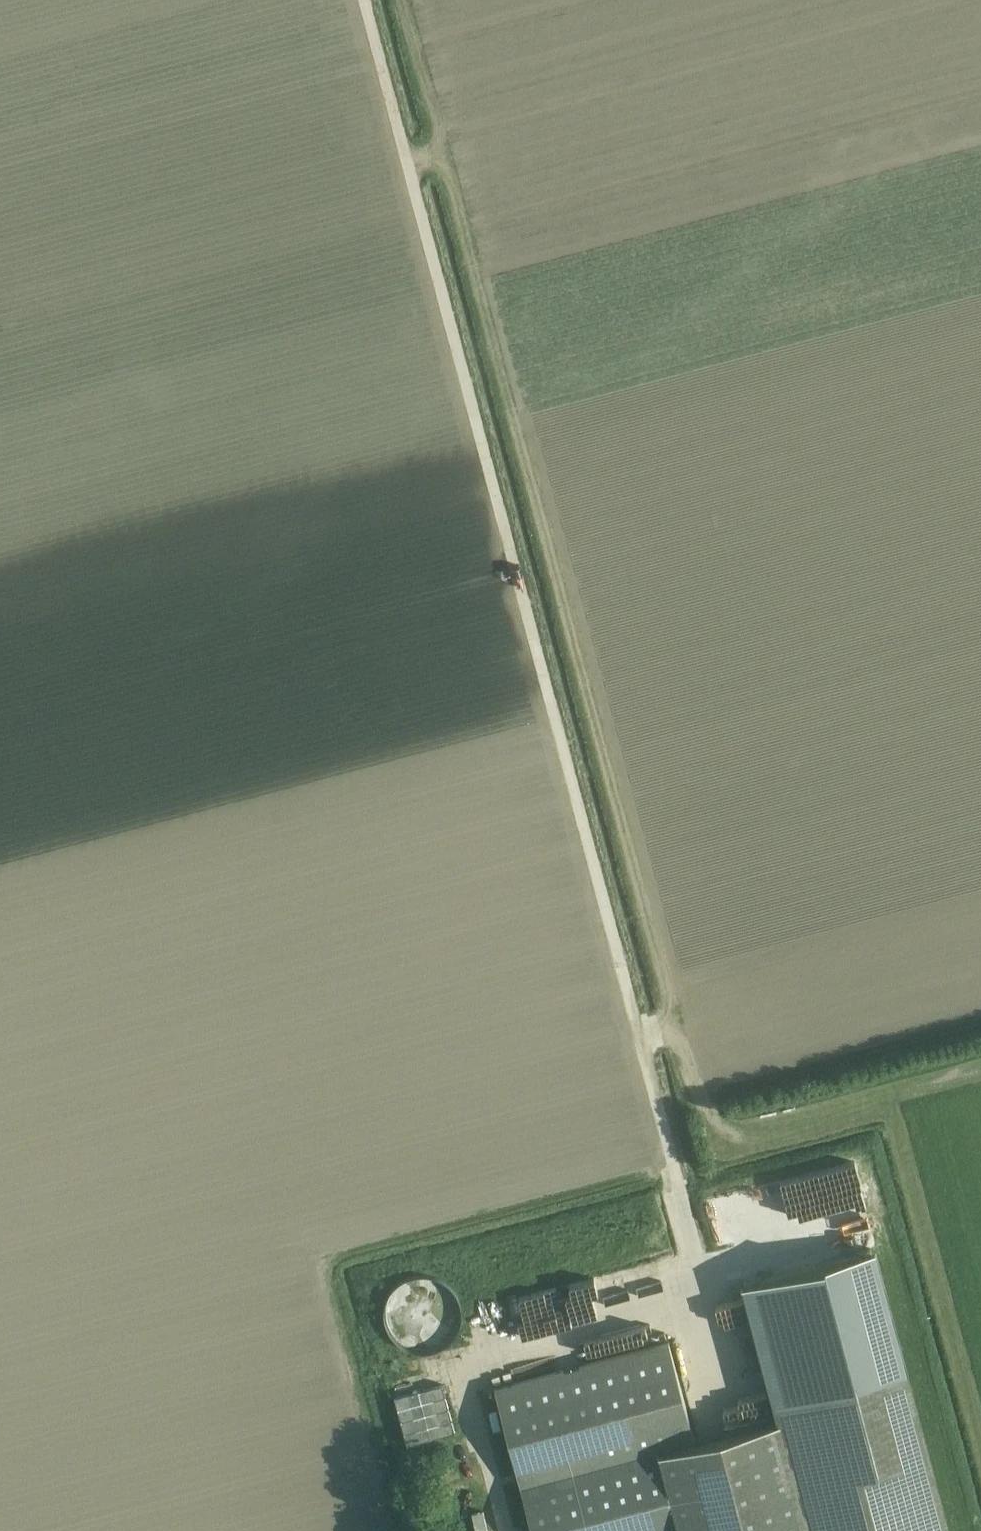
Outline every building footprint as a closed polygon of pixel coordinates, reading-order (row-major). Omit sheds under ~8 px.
[(520,1309),(491,1317),(494,1327),(523,1319),(520,1309)] [(494,1389),(532,1530),(945,1530),(900,1362),(774,1395),(780,1418),(694,1440),(669,1343),(494,1389)] [(443,1384),(396,1397),(409,1444),(456,1432),(443,1384)]
